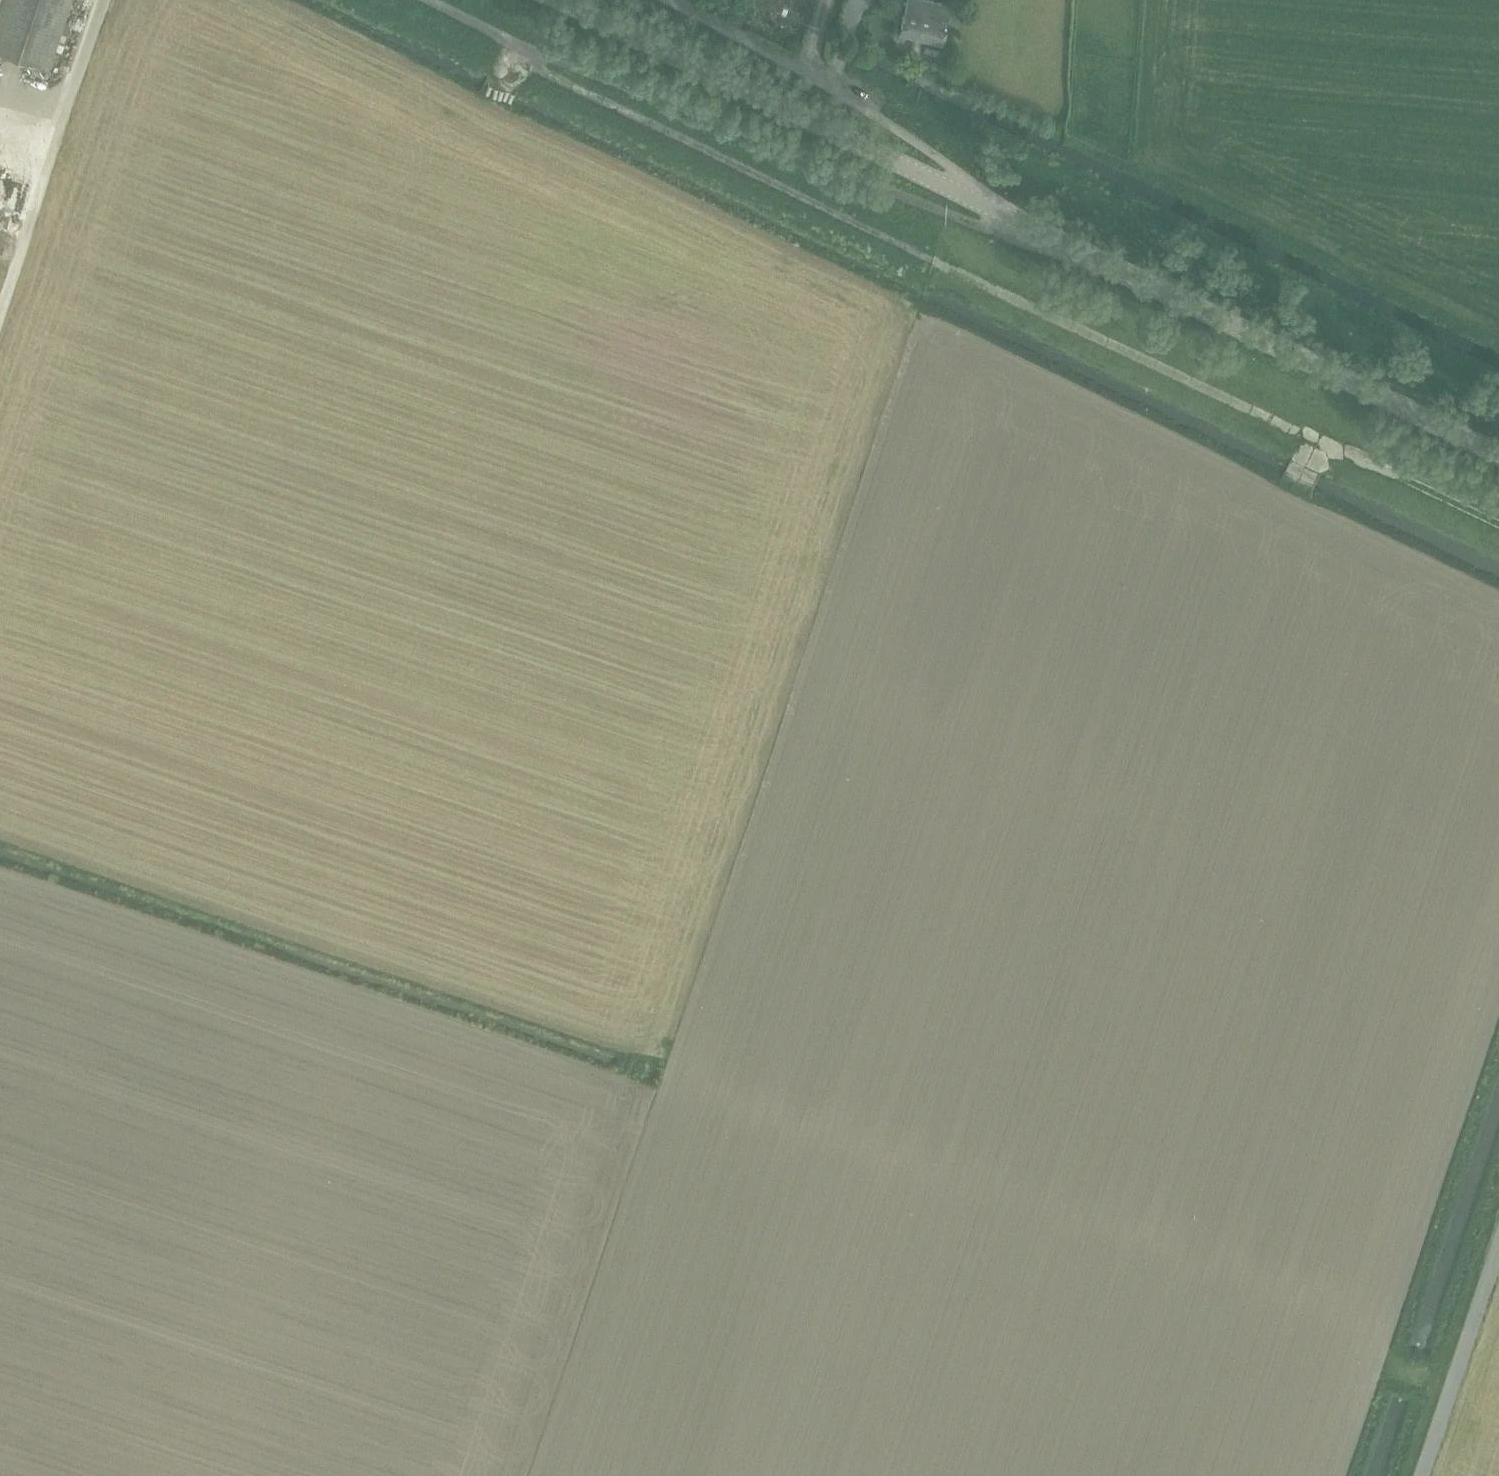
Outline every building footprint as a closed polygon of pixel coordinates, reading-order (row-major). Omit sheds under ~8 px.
[(0,5),(0,52),(49,68),(71,0),(2,0),(0,5)] [(899,31),(942,42),(949,18),(948,18),(951,6),(927,0),(907,0),(899,31)]
